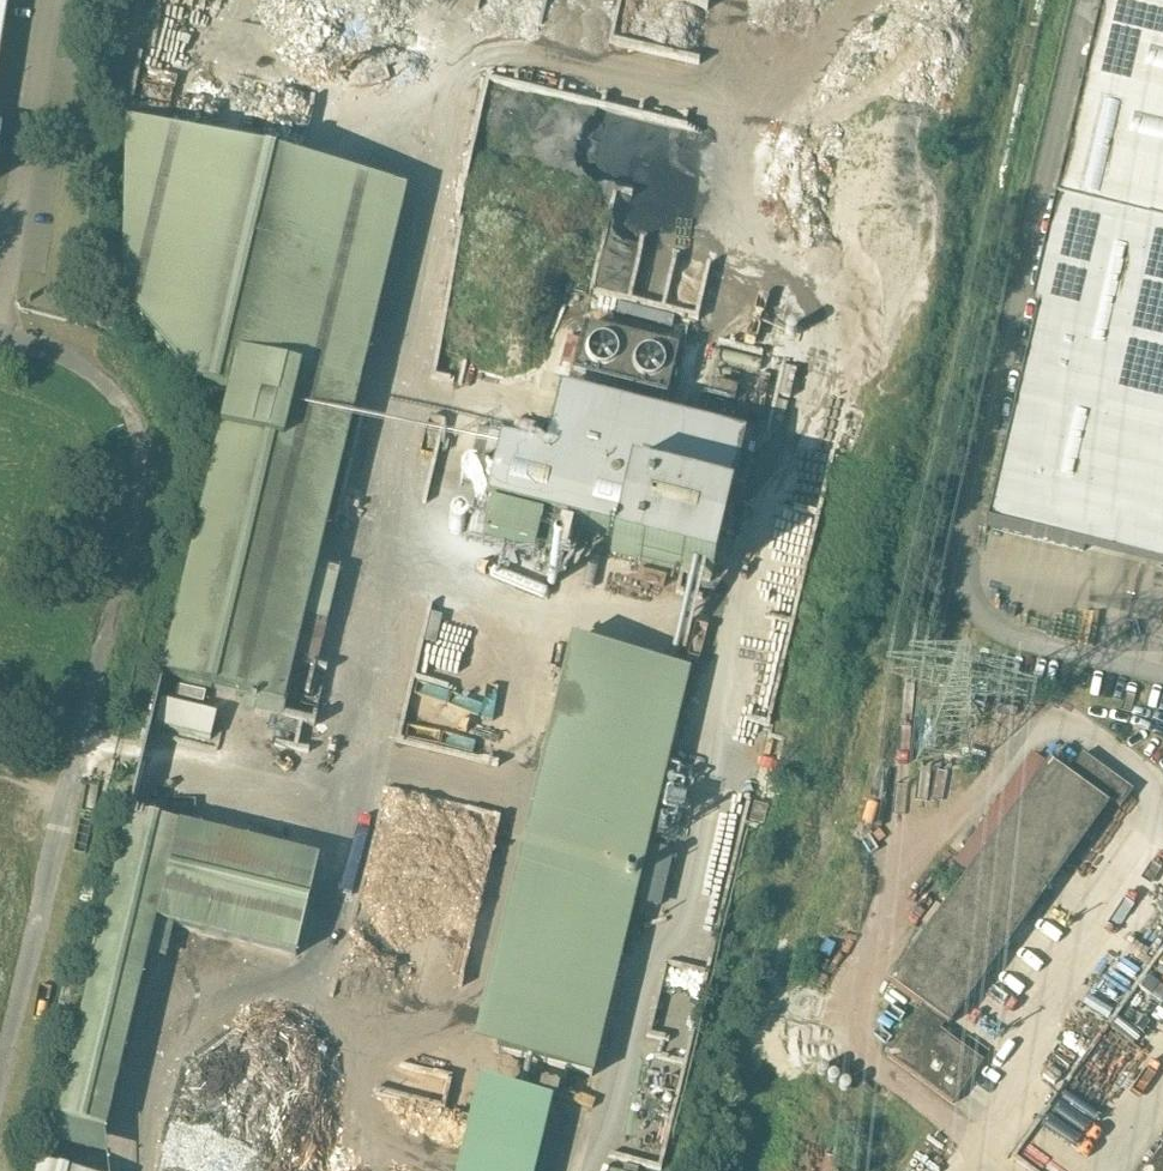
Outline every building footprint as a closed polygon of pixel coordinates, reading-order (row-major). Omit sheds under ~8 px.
[(484,13),(618,36),(617,43),(705,58),(715,0),(487,0),(484,13)] [(1162,576),(1162,0),(1112,0),(986,534),(1162,576)] [(533,83),(491,79),(485,140),(615,152),(617,131),(656,134),(658,104),(666,105),(668,83),(534,71),(533,83)] [(230,396),(161,675),(260,697),(382,184),(120,126),(122,301),(193,389),(230,396)] [(580,325),(568,379),(668,401),(680,348),(580,325)] [(738,389),(708,381),(704,394),(734,402),(738,389)] [(744,439),(554,395),(539,458),(498,448),(484,507),(539,520),(575,528),(612,537),(609,550),(712,574),(744,439)] [(748,411),(705,401),(701,419),(744,429),(748,411)] [(490,460),(499,432),(487,428),(478,456),(490,460)] [(477,474),(460,470),(455,486),(473,491),(477,474)] [(462,518),(450,515),(445,531),(458,534),(462,518)] [(534,534),(468,516),(462,539),(528,556),(532,544),(534,534)] [(575,528),(539,520),(534,534),(532,544),(549,549),(564,553),(569,554),(575,528)] [(564,553),(549,549),(540,582),(555,586),(564,553)] [(637,575),(620,571),(616,588),(633,591),(637,575)] [(686,667),(567,639),(547,728),(569,733),(665,755),(686,667)] [(214,713),(157,701),(151,726),(209,739),(214,713)] [(665,755),(569,733),(495,1052),(591,1074),(665,755)] [(1079,753),(1061,778),(1107,811),(1114,816),(1132,791),(1079,753)] [(1061,778),(1044,765),(880,991),(919,1019),(944,1037),(1107,811),(1061,778)] [(125,813),(56,1118),(107,1130),(154,923),(296,955),(318,857),(125,813)] [(944,1037),(919,1019),(887,1064),(954,1112),(987,1067),(944,1037)] [(500,1086),(479,1170),(532,1170),(550,1098),(500,1086)]
